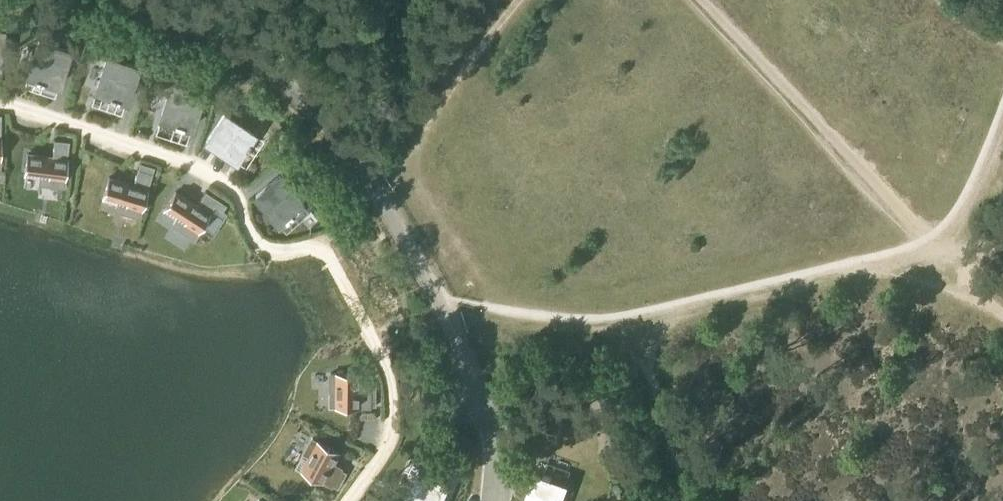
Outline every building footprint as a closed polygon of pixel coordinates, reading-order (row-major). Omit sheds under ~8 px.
[(37,41),(27,76),(39,79),(38,81),(44,83),(45,81),(57,85),(68,51),(37,41)] [(107,58),(95,91),(107,95),(106,97),(112,99),(113,97),(125,102),(137,68),(107,58)] [(171,84),(160,118),(172,122),(171,123),(178,125),(178,124),(191,128),(201,94),(171,84)] [(226,111),(206,141),(216,148),(215,149),(221,153),(221,151),(232,159),(252,129),(226,111)] [(27,154),(25,171),(41,173),(39,184),(63,187),(69,142),(54,140),(52,157),(27,154)] [(108,176),(103,193),(118,198),(114,209),(137,217),(152,174),(154,167),(140,162),(138,169),(132,185),(108,176)] [(281,178),(256,199),(279,226),(289,218),(290,219),(295,215),(293,213),(304,205),(281,178)] [(175,192),(165,207),(179,215),(173,225),(193,238),(199,228),(214,206),(222,211),(226,205),(218,200),(205,192),(196,206),(175,192)] [(329,373),(329,391),(335,391),(335,407),(372,408),(372,407),(372,387),(372,386),(363,386),(363,373),(329,373)] [(308,456),(300,470),(333,487),(334,486),(342,470),(343,468),(335,464),(341,453),(312,437),(303,453),(308,456)] [(347,473),(342,470),(334,486),(339,488),(347,473)] [(406,500),(442,500),(448,485),(418,472),(406,500)] [(525,500),(559,500),(565,485),(550,480),(551,478),(543,475),(542,477),(535,474),(525,500)]
